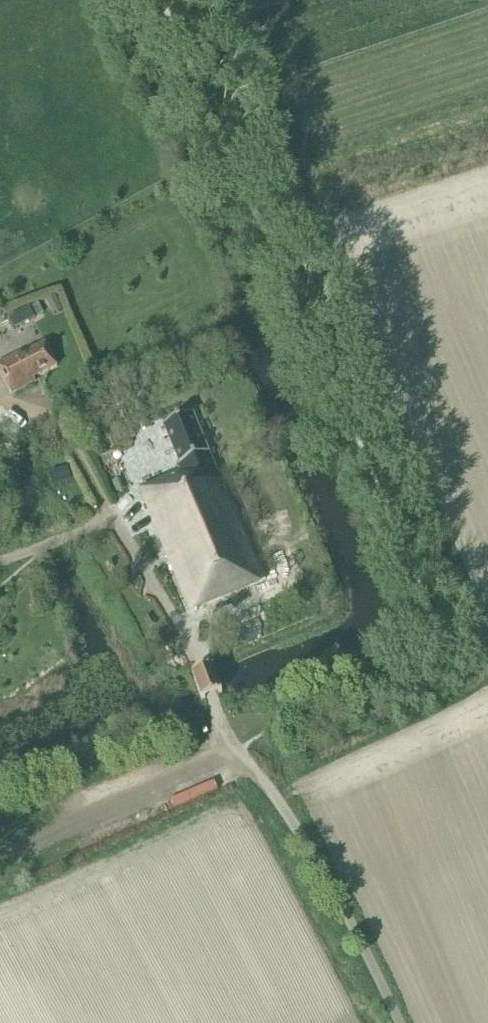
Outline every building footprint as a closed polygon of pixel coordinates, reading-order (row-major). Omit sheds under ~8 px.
[(56,296),(46,300),(53,316),(63,312),(56,296)] [(9,318),(14,329),(35,319),(30,308),(9,318)] [(12,394),(36,381),(35,379),(58,367),(46,344),(23,355),(22,352),(0,363),(0,369),(12,394)] [(192,611),(266,580),(224,479),(220,481),(193,414),(165,426),(176,453),(172,455),(175,462),(179,460),(184,471),(142,489),(192,611)] [(114,447),(137,436),(130,421),(108,432),(114,447)] [(219,698),(207,671),(184,681),(196,708),(219,698)]
